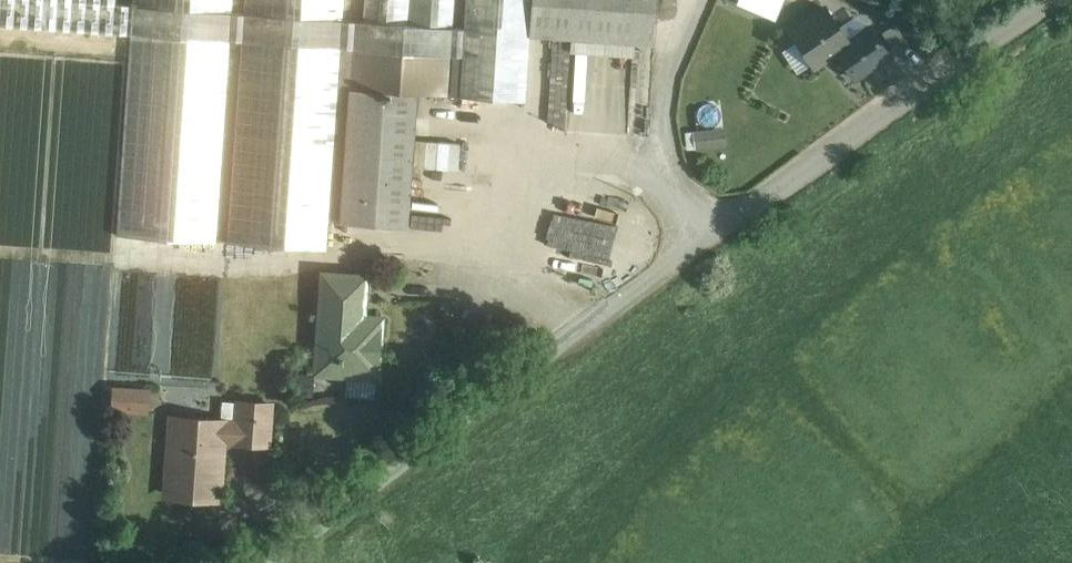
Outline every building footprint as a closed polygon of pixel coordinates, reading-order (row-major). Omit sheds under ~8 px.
[(244,13),(232,12),(233,0),(133,0),(133,5),(115,4),(116,0),(0,0),(0,7),(0,25),(131,34),(230,40),(242,41),(228,243),(326,249),(340,47),(353,48),(340,223),(408,227),(417,93),(448,95),(451,55),(453,27),(455,0),(365,0),(363,21),(361,21),(346,20),(342,20),(344,0),(245,0),(244,13)] [(346,20),(361,21),(362,0),(347,0),(346,20)] [(464,28),(453,27),(451,55),(462,56),(460,96),(524,101),(529,35),(531,0),(466,0),(464,28)] [(529,35),(571,38),(571,51),(634,56),(635,42),(655,44),(658,0),(531,0),(529,35)] [(738,3),(774,18),(782,0),(740,0),(738,3)] [(826,7),(791,31),(814,65),(837,50),(847,42),(826,7)] [(895,23),(882,31),(897,53),(910,45),(895,23)] [(847,42),(837,50),(855,77),(889,54),(870,27),(847,42)] [(230,40),(131,34),(117,235),(216,242),(230,40)] [(688,146),(726,144),(725,124),(687,126),(688,146)] [(365,277),(324,274),(317,371),(377,375),(381,318),(362,317),(365,277)] [(135,391),(115,390),(114,407),(134,409),(135,391)] [(270,404),(240,401),(238,421),(237,441),(268,443),(270,404)] [(238,421),(178,417),(177,430),(171,430),(168,467),(175,467),(173,496),(219,499),(223,440),(237,441),(238,421)]
